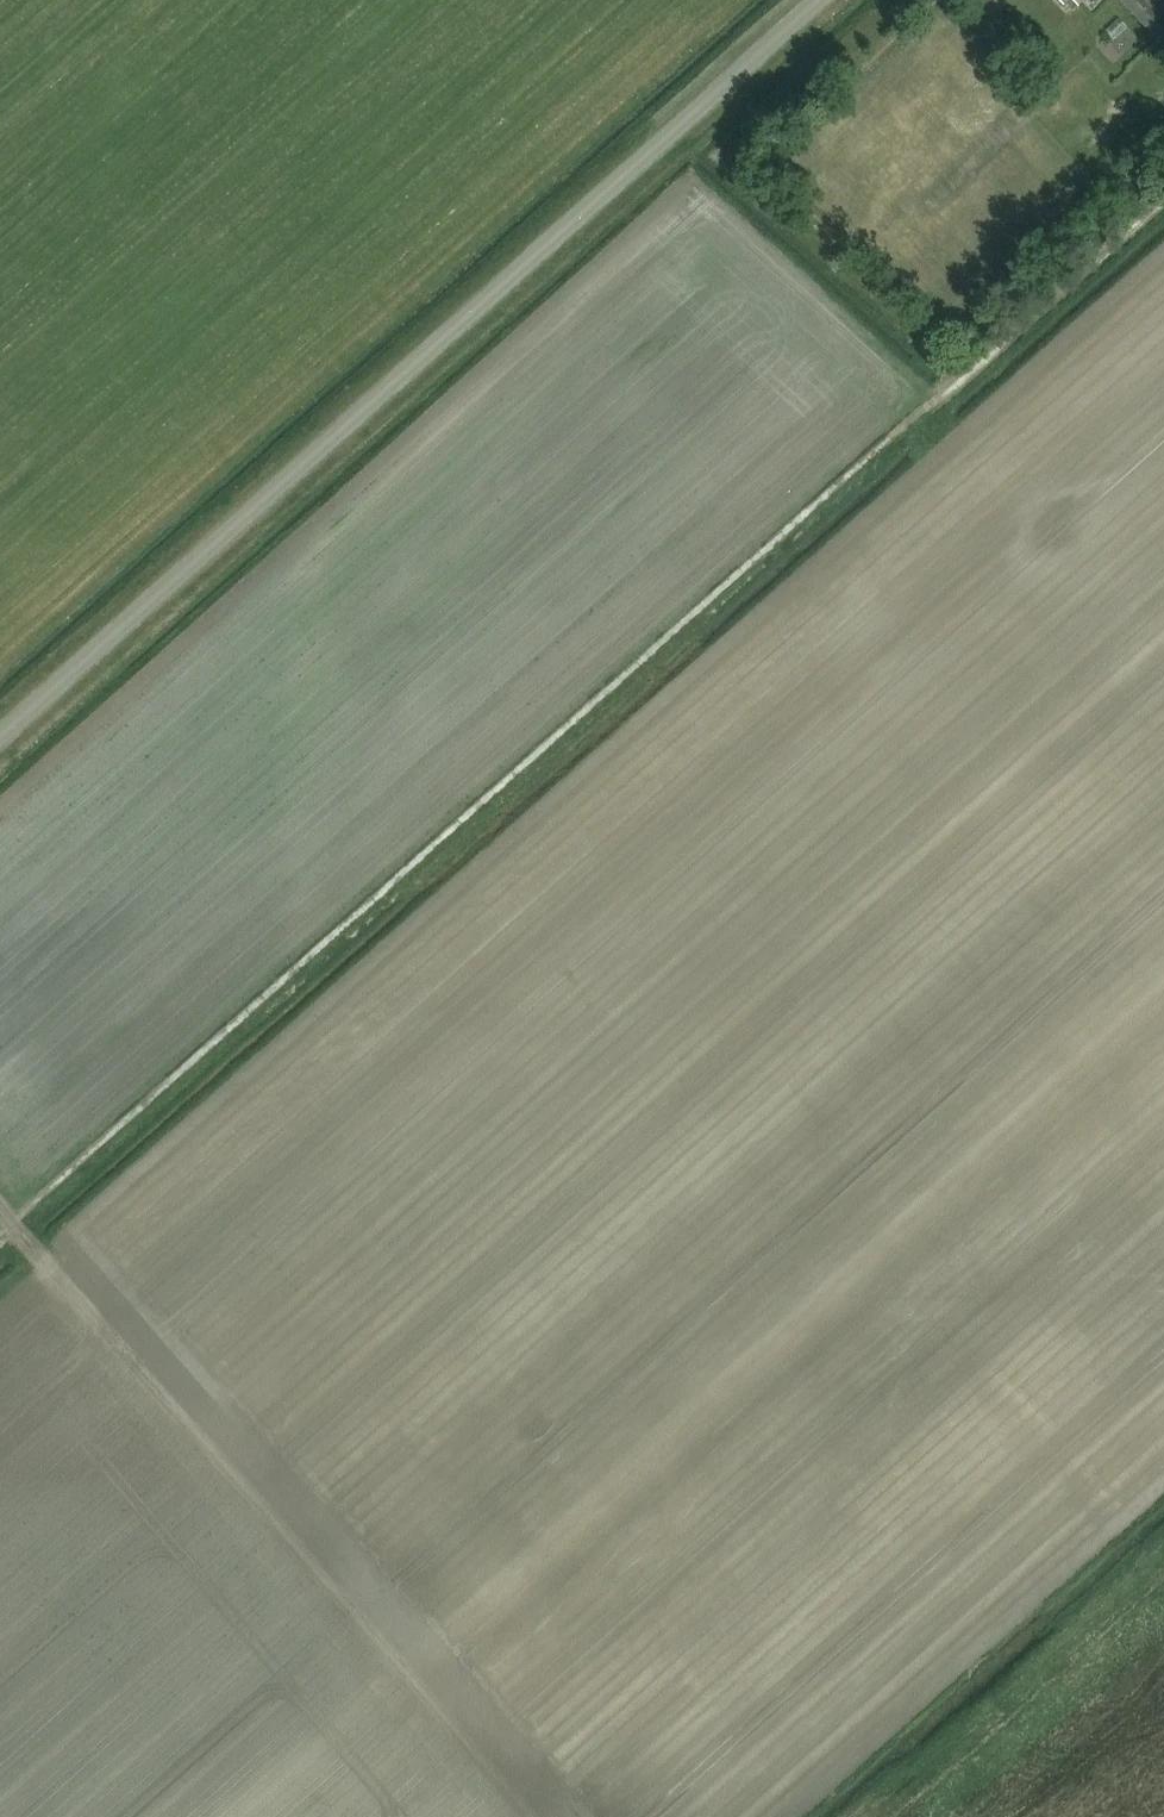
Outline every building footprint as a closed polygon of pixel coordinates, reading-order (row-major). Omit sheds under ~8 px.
[(1159,42),(1163,38),(1163,0),(1121,0),(1159,42)]
